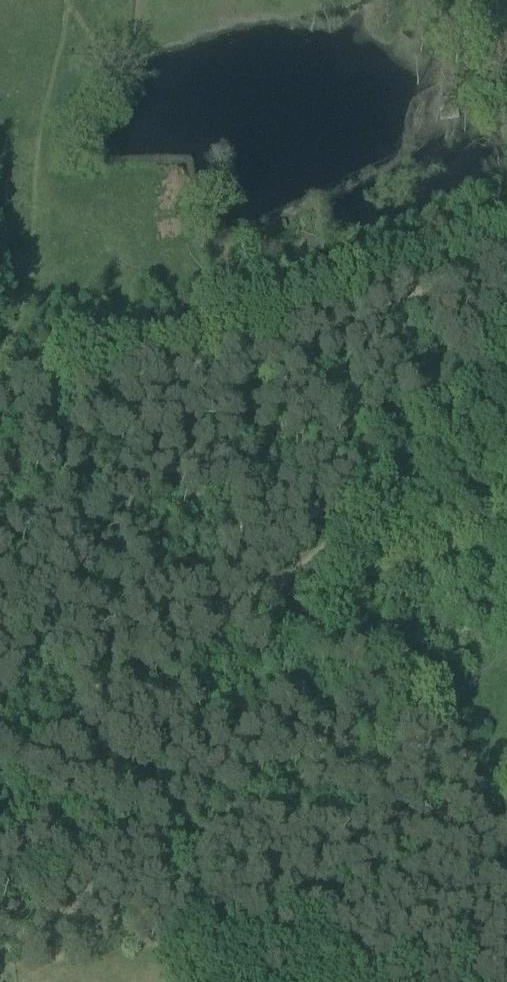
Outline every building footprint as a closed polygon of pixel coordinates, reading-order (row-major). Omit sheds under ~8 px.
[(435,105),(437,124),(459,121),(457,102),(435,105)]
